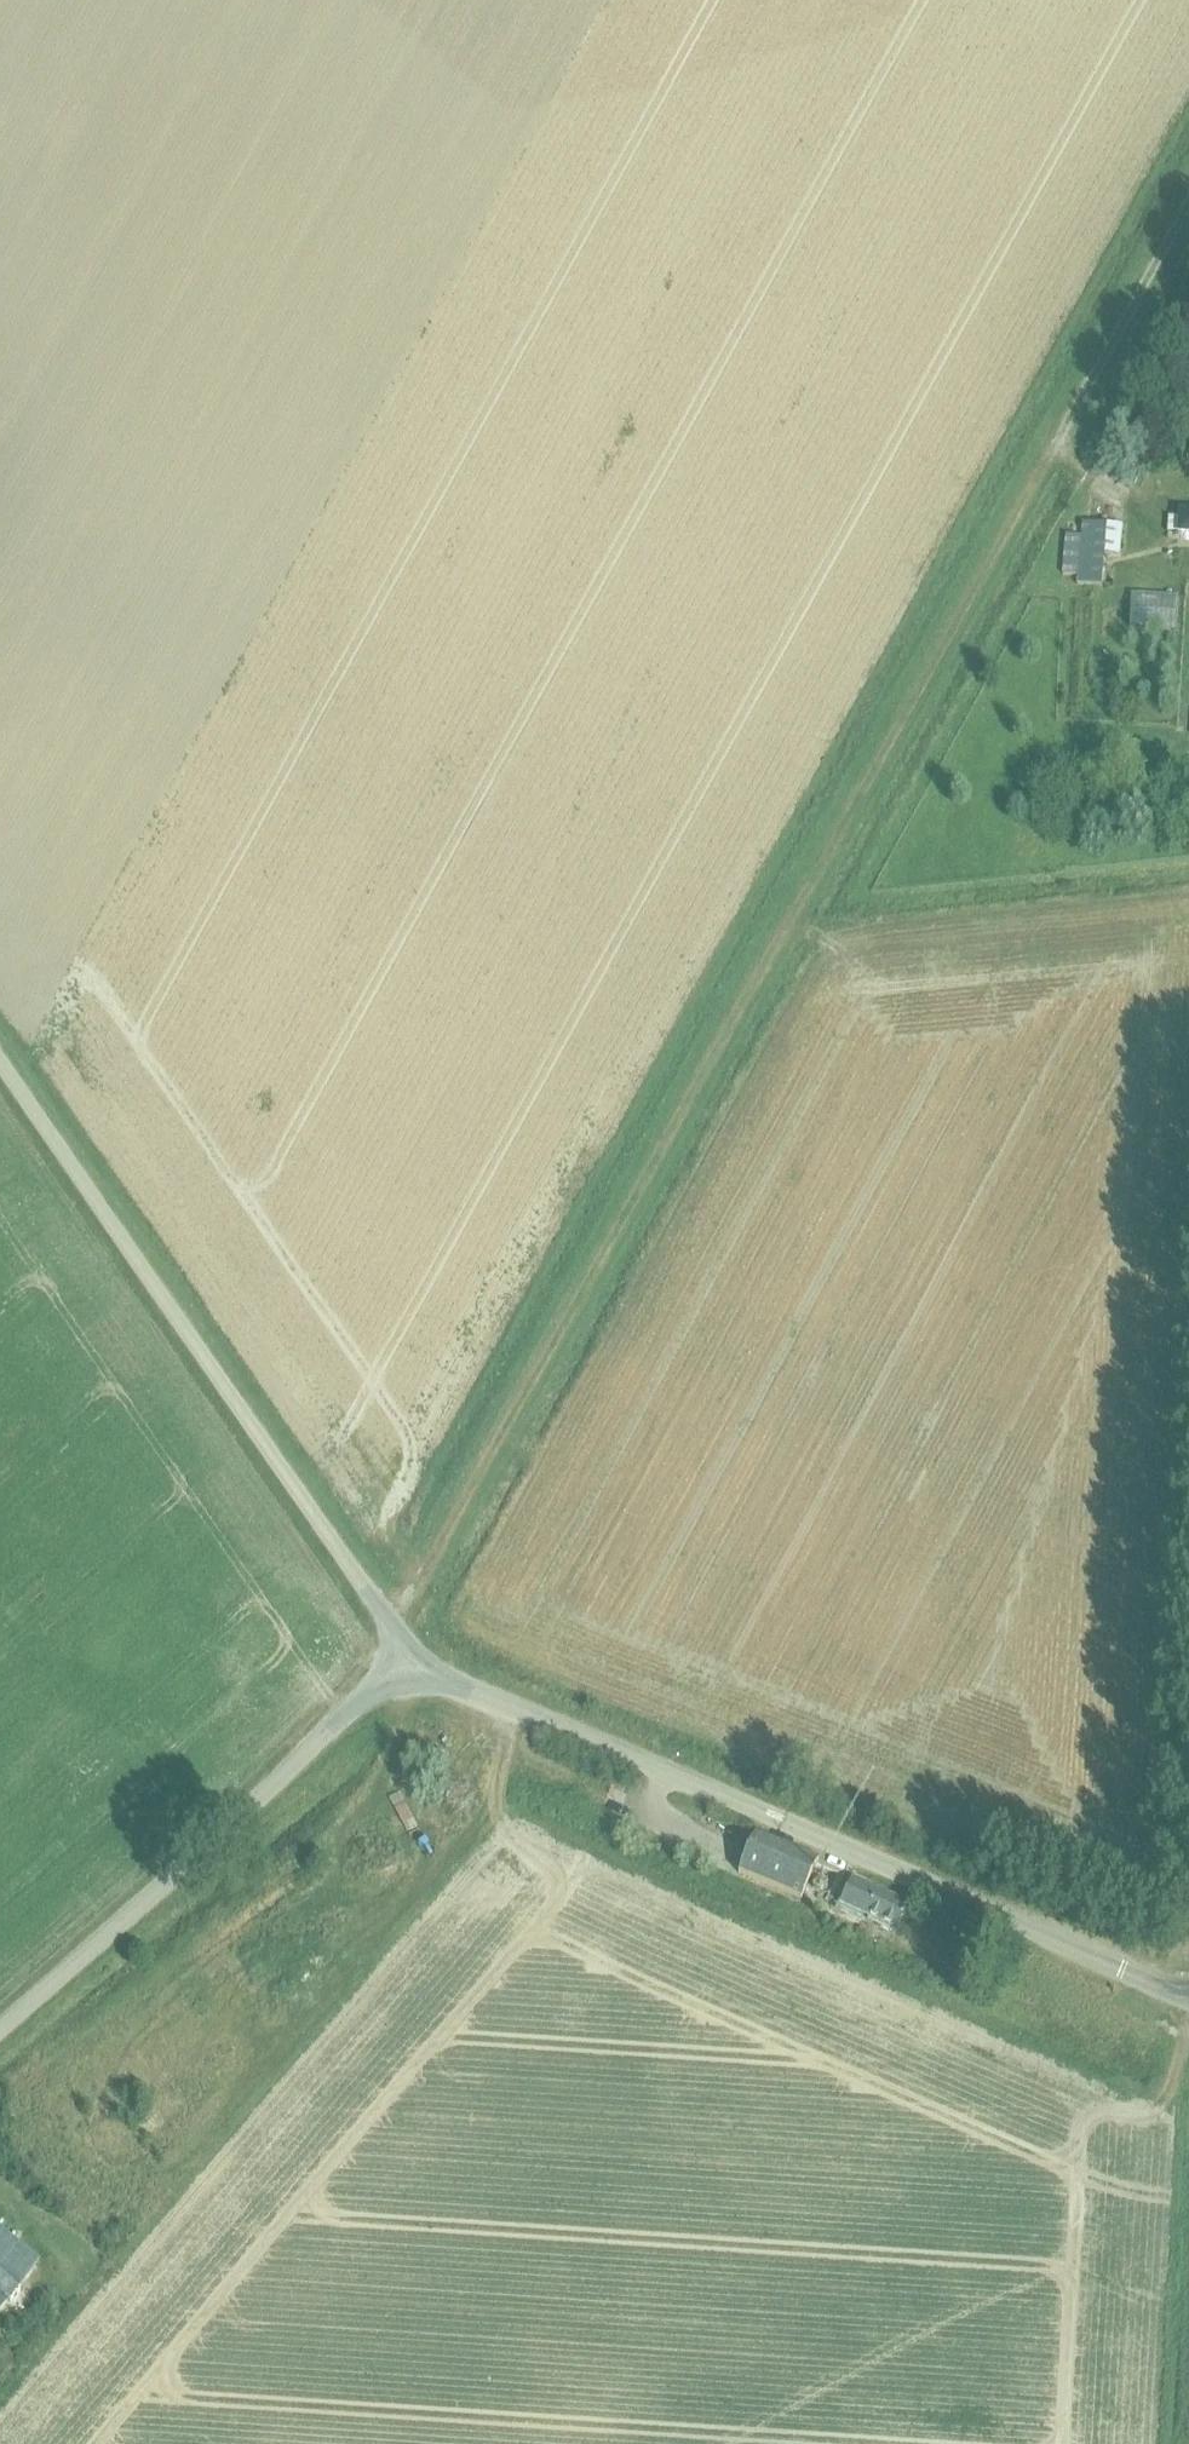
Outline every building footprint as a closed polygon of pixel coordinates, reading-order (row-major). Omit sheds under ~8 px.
[(1181,511),(1180,533),(1188,534),(1188,511),(1181,511)] [(1066,535),(1063,575),(1077,576),(1077,583),(1102,585),(1104,555),(1120,557),(1122,524),(1081,521),(1080,536),(1066,535)] [(1122,595),(1121,625),(1167,627),(1169,597),(1122,595)] [(702,1828),(697,1840),(722,1849),(726,1837),(702,1828)] [(739,1873),(738,1873),(802,1900),(819,1858),(782,1843),(756,1832),(751,1844),(748,1851),(739,1873)] [(895,1926),(906,1903),(850,1875),(839,1898),(895,1926)] [(2,2306),(2,2305),(6,2301),(7,2300),(6,2300),(7,2300),(14,2291),(15,2291),(19,2294),(22,2290),(22,2289),(25,2286),(29,2282),(25,2279),(26,2278),(25,2278),(25,2277),(33,2269),(34,2268),(33,2268),(37,2264),(37,2263),(41,2259),(42,2258),(41,2257),(41,2258),(37,2254),(36,2254),(32,2250),(31,2249),(27,2245),(22,2240),(22,2241),(21,2241),(18,2238),(18,2237),(17,2237),(7,2229),(7,2228),(3,2225),(3,2224),(0,2222),(0,2308),(2,2306)]
